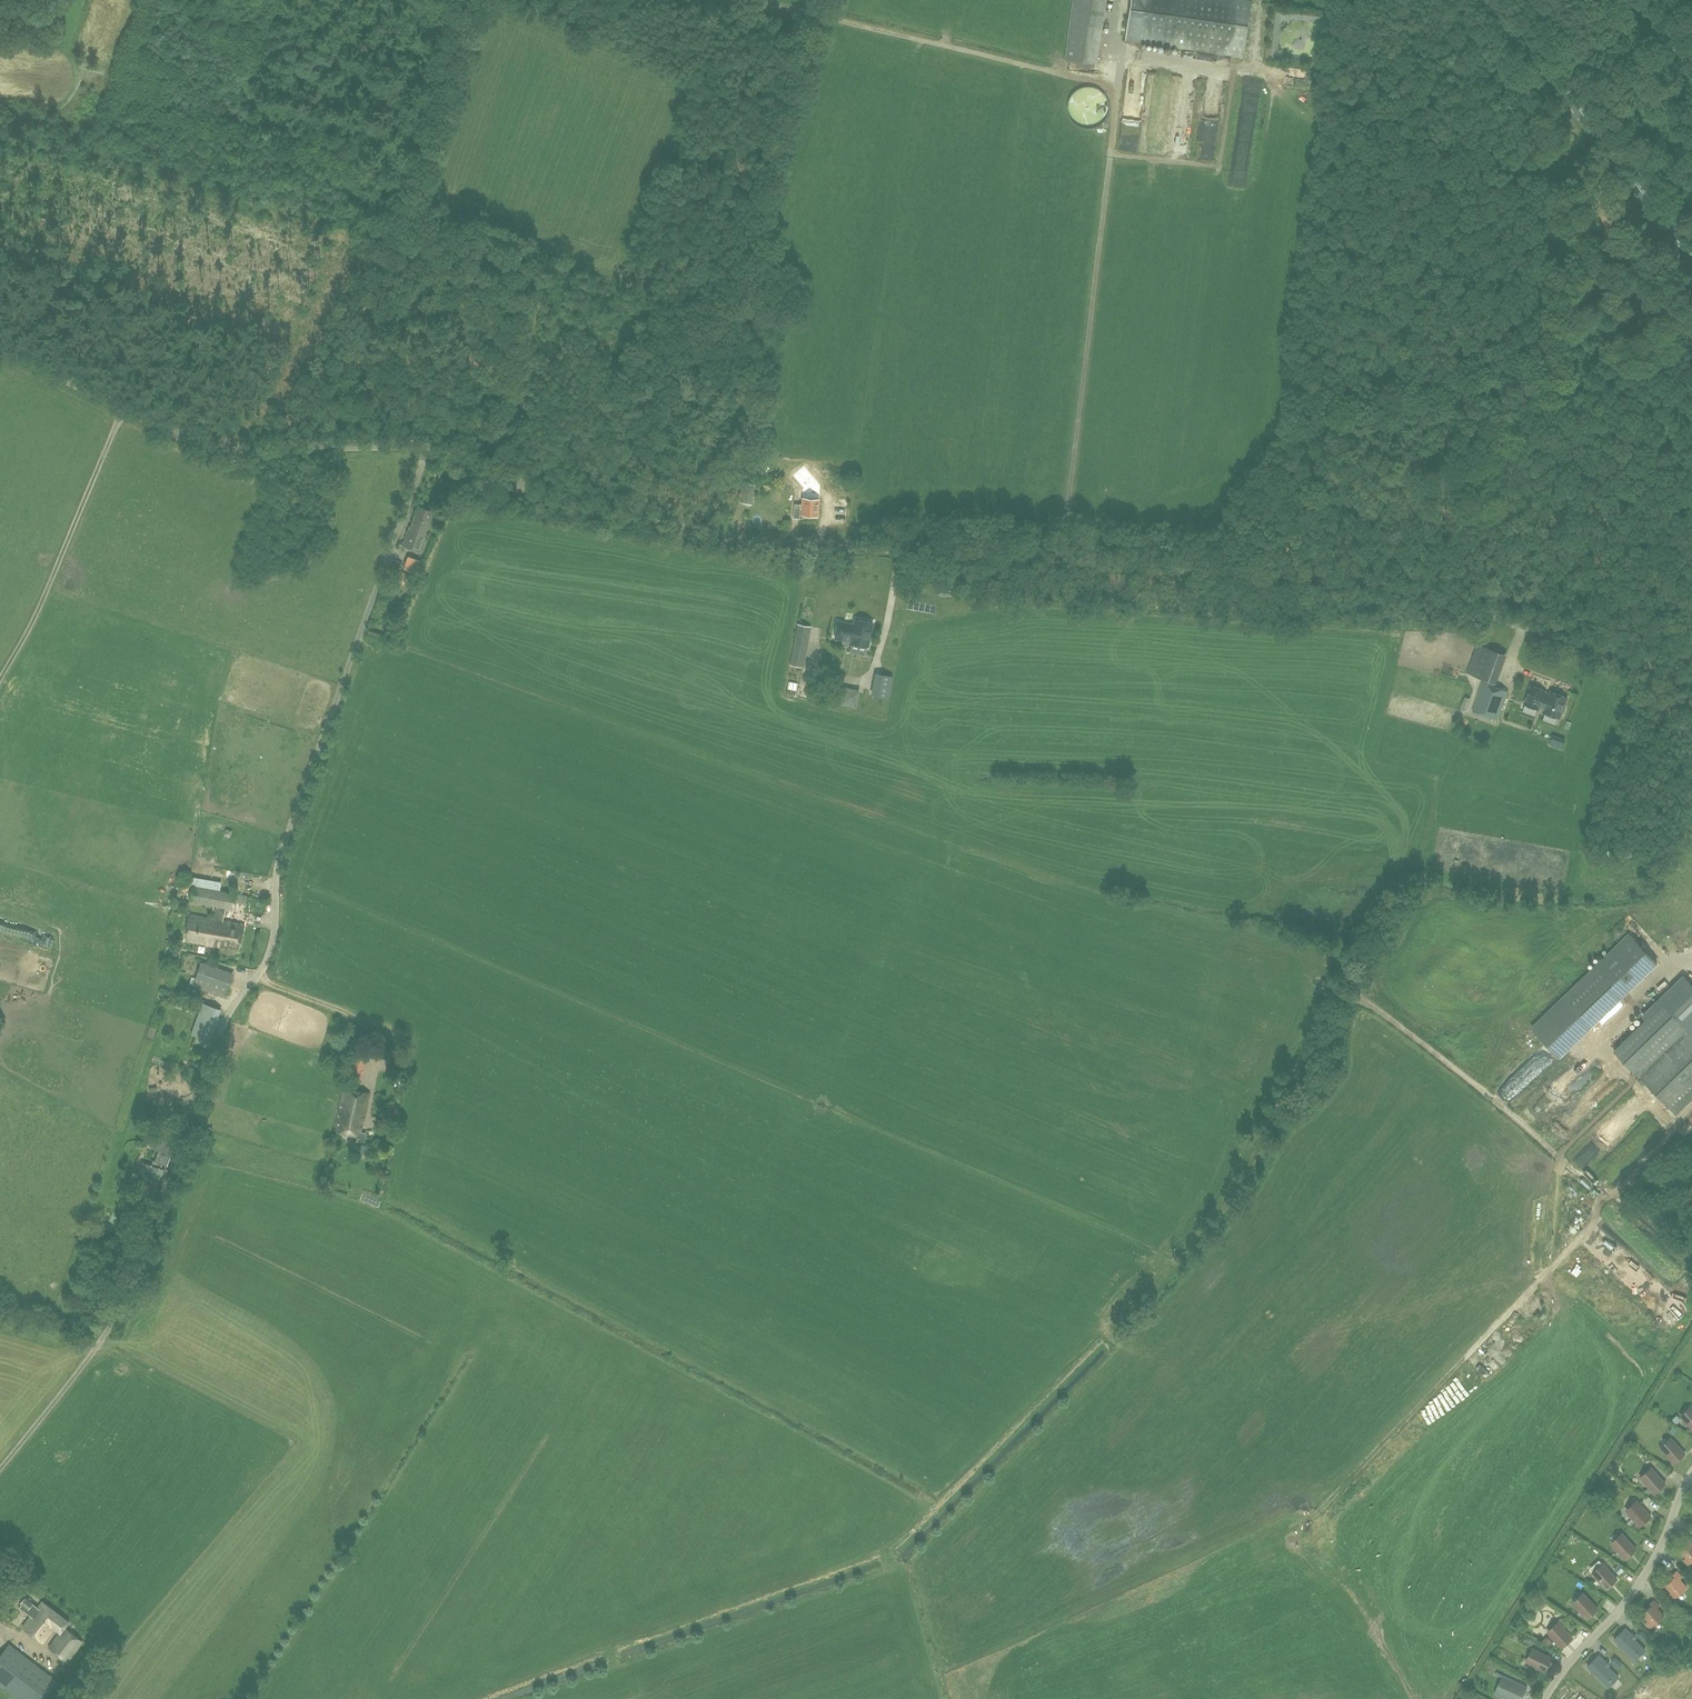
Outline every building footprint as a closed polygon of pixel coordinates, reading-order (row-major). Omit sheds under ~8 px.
[(1096,63),(1105,0),(1073,0),(1065,59),(1096,63)] [(1240,0),(1132,0),(1126,40),(1243,57),(1251,2),(1240,0)] [(804,491),(802,514),(818,516),(820,492),(804,491)] [(426,534),(435,511),(419,506),(411,528),(409,527),(403,545),(421,551),(428,534),(426,534)] [(408,556),(404,569),(418,573),(422,560),(408,556)] [(408,573),(392,567),(388,578),(404,584),(408,573)] [(851,643),(867,647),(872,623),(856,619),(854,625),(838,622),(835,638),(851,641),(851,643)] [(798,624),(790,664),(803,667),(811,626),(798,624)] [(1467,673),(1484,679),(1495,650),(1477,644),(1467,673)] [(894,676),(879,673),(874,696),(890,699),(894,676)] [(1508,690),(1483,682),(1473,710),(1498,719),(1508,690)] [(1564,707),(1567,697),(1551,691),(1550,695),(1544,693),(1545,690),(1531,685),(1525,704),(1539,709),(1539,707),(1545,709),(1544,712),(1560,718),(1561,713),(1564,713),(1566,708),(1564,707)] [(860,691),(845,688),(842,704),(856,707),(860,691)] [(198,876),(224,880),(226,870),(200,866),(198,876)] [(239,949),(245,925),(227,921),(223,921),(225,909),(233,911),(236,893),(193,886),(190,903),(213,907),(211,918),(191,914),(186,940),(215,946),(239,949)] [(1586,1019),(1624,994),(1657,963),(1630,935),(1533,1028),(1554,1050),(1586,1019)] [(195,946),(193,954),(199,955),(201,948),(195,946)] [(226,997),(232,979),(200,967),(194,985),(226,997)] [(1691,1095),(1691,1031),(1687,1026),(1691,1021),(1691,985),(1684,976),(1642,1016),(1645,1019),(1613,1050),(1674,1112),(1691,1095)] [(200,1013),(218,1019),(221,1009),(203,1003),(200,1013)] [(210,1041),(214,1030),(196,1024),(192,1034),(210,1041)] [(1598,1055),(1604,1047),(1597,1041),(1591,1050),(1598,1055)] [(367,1058),(351,1055),(347,1072),(363,1076),(367,1058)] [(344,1087),(335,1131),(359,1136),(357,1146),(370,1149),(372,1143),(365,1142),(367,1133),(362,1132),(370,1093),(344,1087)] [(166,1155),(172,1139),(167,1137),(156,1133),(151,1147),(159,1150),(155,1161),(167,1165),(170,1157),(166,1155)] [(155,1166),(147,1186),(157,1190),(165,1169),(155,1166)] [(1481,1355),(1490,1366),(1497,1360),(1488,1349),(1481,1355)] [(1683,1420),(1691,1430),(1691,1411),(1683,1420)] [(1674,1441),(1662,1451),(1674,1464),(1685,1454),(1674,1441)] [(1654,1471),(1643,1481),(1655,1494),(1666,1484),(1654,1471)] [(1639,1504),(1628,1514),(1640,1527),(1651,1516),(1639,1504)] [(1637,1549),(1625,1536),(1622,1533),(1613,1542),(1615,1545),(1614,1547),(1625,1559),(1637,1549)] [(1681,1551),(1687,1558),(1684,1560),(1688,1565),(1691,1561),(1691,1538),(1691,1537),(1688,1540),(1690,1543),(1681,1551)] [(1617,1579),(1606,1566),(1595,1577),(1606,1589),(1617,1579)] [(1675,1577),(1666,1585),(1672,1592),(1669,1595),(1673,1599),(1687,1587),(1680,1579),(1682,1577),(1677,1571),(1673,1575),(1675,1577)] [(33,1598),(36,1593),(27,1588),(24,1593),(33,1598)] [(1598,1609),(1586,1596),(1584,1593),(1574,1602),(1577,1605),(1575,1606),(1587,1619),(1598,1609)] [(83,1641),(65,1627),(69,1622),(42,1601),(39,1606),(34,1602),(34,1601),(26,1595),(22,1601),(24,1602),(21,1605),(33,1614),(23,1627),(43,1642),(54,1628),(61,1633),(50,1647),(68,1661),(83,1641)] [(1652,1606),(1643,1614),(1649,1621),(1646,1623),(1650,1628),(1664,1616),(1657,1608),(1659,1606),(1654,1600),(1650,1603),(1652,1606)] [(1561,1625),(1550,1635),(1562,1648),(1573,1638),(1561,1625)] [(1626,1628),(1614,1639),(1624,1649),(1631,1656),(1636,1660),(1646,1650),(1631,1636),(1632,1634),(1626,1628)] [(19,1698),(43,1698),(57,1681),(9,1644),(0,1656),(0,1684),(19,1698)] [(1537,1650),(1531,1662),(1530,1664),(1536,1667),(1545,1672),(1552,1658),(1537,1650)] [(1599,1655),(1588,1666),(1597,1676),(1604,1683),(1609,1687),(1619,1677),(1604,1663),(1605,1662),(1599,1655)] [(1528,1687),(1503,1676),(1495,1693),(1508,1698),(1522,1698),(1528,1687)]
